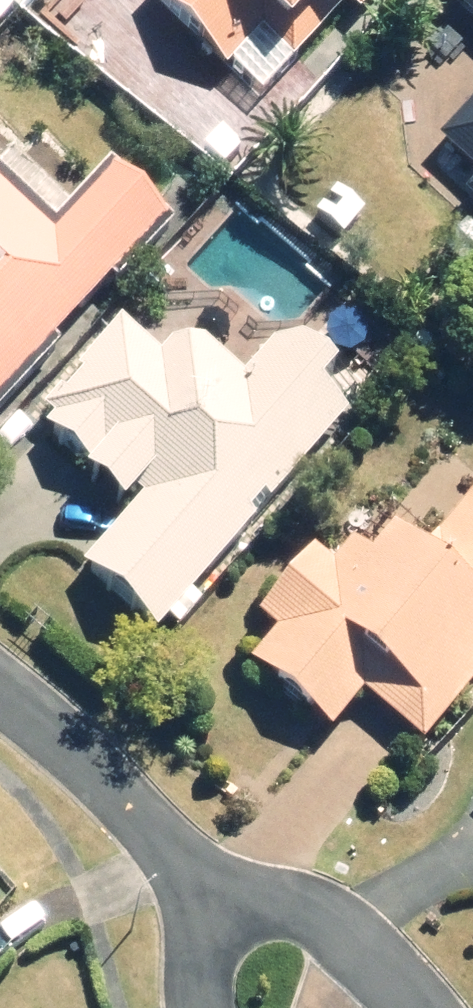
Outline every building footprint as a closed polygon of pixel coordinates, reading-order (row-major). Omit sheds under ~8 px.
[(210,71),(242,38),(278,72),(334,14),(351,30),(381,0),(137,0),(210,71)] [(472,27),(472,0),(446,0),(472,27)] [(435,153),(470,187),(455,203),(472,221),(472,114),(435,153)] [(170,233),(104,169),(62,213),(3,156),(0,159),(0,408),(170,233)] [(73,585),(146,650),(347,421),(321,398),(337,380),(281,332),(234,386),(177,336),(150,366),(114,335),(30,431),(75,470),(68,478),(124,526),(73,585)] [(472,691),(472,486),(411,561),(379,535),(357,561),(345,551),(326,573),(304,554),(248,622),(267,637),(237,673),(322,743),(359,699),(422,751),(472,691)]
